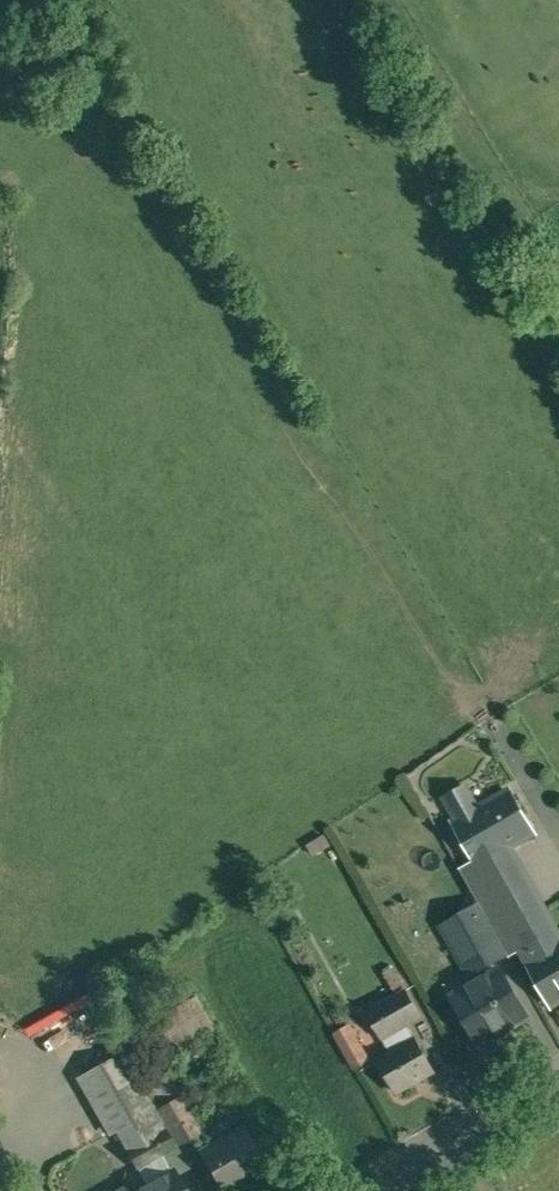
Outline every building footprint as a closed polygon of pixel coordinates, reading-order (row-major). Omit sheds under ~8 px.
[(509,791),(455,822),(479,864),(509,847),(533,833),(509,791)] [(372,830),(362,828),(358,849),(368,851),(372,847),(374,835),(372,830)] [(479,864),(463,872),(481,904),(490,920),(509,954),(522,947),(529,942),(519,926),(541,913),(545,911),(509,847),(479,864)] [(481,904),(453,919),(463,936),(489,921),(490,920),(481,904)] [(541,913),(519,926),(529,942),(522,947),(554,1003),(558,1000),(558,946),(541,913)] [(463,936),(452,942),(476,984),(455,996),(460,1004),(459,1004),(482,1044),(483,1043),(483,1042),(510,1027),(510,1028),(529,1017),(506,977),(505,978),(495,962),(508,954),(489,921),(463,936)] [(407,987),(369,1009),(382,1034),(384,1033),(395,1052),(418,1039),(407,1019),(421,1011),(407,987)] [(77,988),(15,1011),(22,1031),(85,1008),(77,988)] [(196,995),(141,1027),(163,1065),(218,1032),(196,995)] [(343,1055),(359,1048),(348,1025),(333,1032),(343,1055)] [(395,1052),(381,1060),(398,1091),(436,1070),(418,1039),(395,1052)] [(166,1127),(123,1053),(80,1077),(112,1133),(118,1129),(129,1148),(166,1127)] [(202,1132),(167,1069),(143,1083),(179,1145),(202,1132)] [(129,1148),(128,1149),(139,1168),(163,1154),(178,1146),(166,1127),(129,1148)] [(244,1127),(201,1152),(223,1190),(266,1166),(244,1127)] [(140,1190),(185,1190),(174,1172),(173,1172),(163,1154),(139,1168),(149,1186),(140,1190)]
